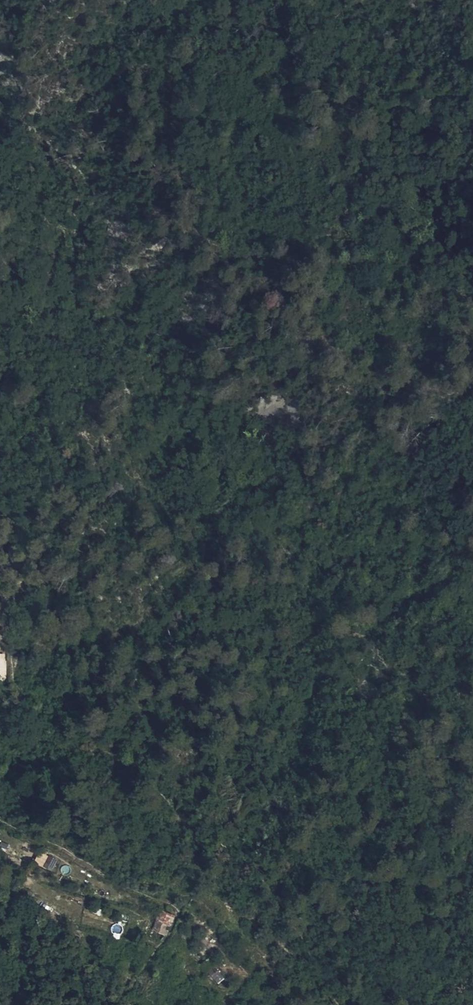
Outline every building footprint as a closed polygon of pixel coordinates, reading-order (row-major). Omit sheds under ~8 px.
[(35,864),(52,871),(57,860),(40,853),(35,864)] [(176,911),(164,904),(158,915),(170,922),(176,911)] [(170,922),(158,915),(150,929),(162,935),(170,922)] [(208,976),(216,985),(226,974),(218,966),(208,976)]
